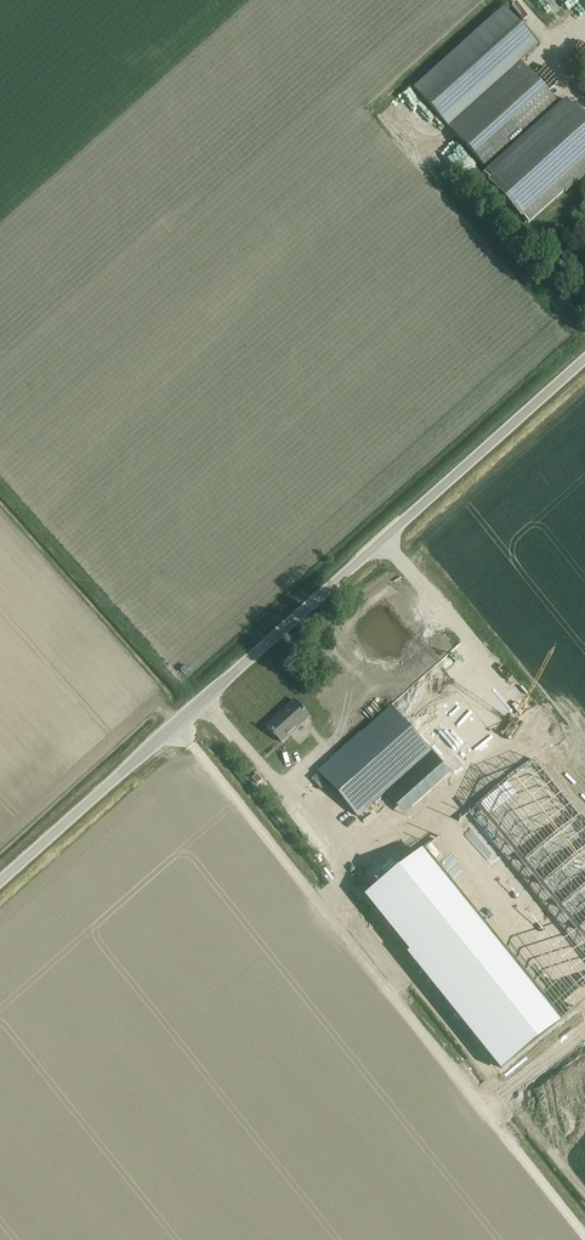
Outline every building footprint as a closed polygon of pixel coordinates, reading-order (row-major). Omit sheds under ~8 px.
[(537,45),(503,7),(413,88),(447,127),(519,62),(537,45)] [(560,106),(519,62),(447,127),(487,172),(560,106)] [(579,62),(571,68),(577,75),(584,69),(579,62)] [(414,98),(393,115),(401,126),(408,120),(404,115),(418,104),(414,98)] [(567,100),(560,106),(487,172),(484,175),(523,219),(584,163),(584,121),(567,100)] [(420,138),(407,139),(408,146),(420,145),(420,138)] [(281,743),(309,718),(294,700),(281,712),(281,713),(267,727),(281,743)] [(391,708),(318,773),(357,817),(358,816),(384,793),(429,752),(391,708)] [(363,896),(502,1069),(584,1002),(584,823),(534,760),(363,896)] [(257,784),(262,780),(257,774),(252,778),(257,784)] [(409,810),(401,801),(395,806),(403,816),(409,810)] [(387,840),(392,838),(387,827),(381,829),(387,840)]
